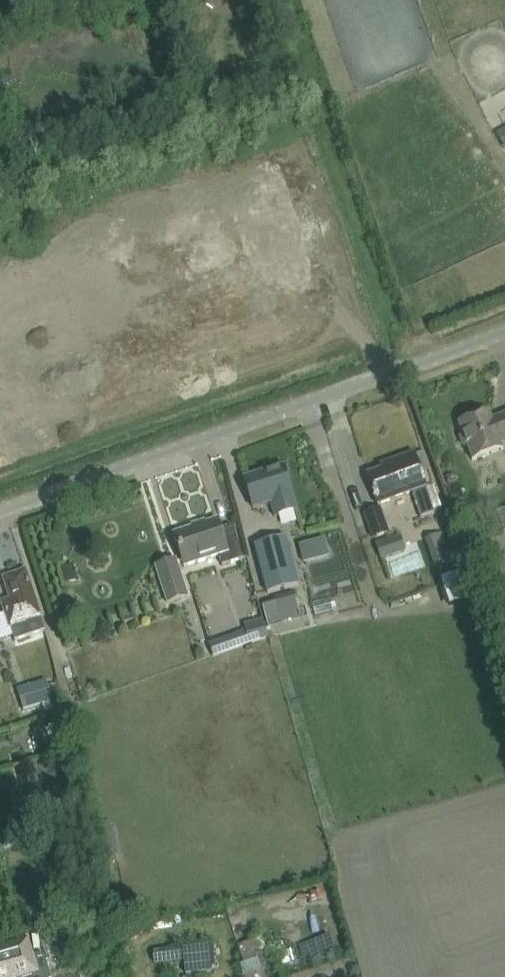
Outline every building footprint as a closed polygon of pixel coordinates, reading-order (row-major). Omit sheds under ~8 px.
[(459,424),(463,435),(460,437),(464,446),(467,445),(473,461),(503,450),(501,445),(504,443),(504,415),(492,420),(489,412),(459,424)] [(421,474),(414,455),(388,464),(389,468),(367,475),(377,504),(412,492),(422,519),(435,514),(425,487),(421,474)] [(254,509),(270,504),(274,518),(296,511),(292,496),(283,466),(244,479),(254,509)] [(307,480),(302,488),(311,493),(316,486),(307,480)] [(367,514),(375,538),(387,534),(379,510),(367,514)] [(174,534),(180,553),(185,567),(219,555),(222,566),(244,559),(233,526),(220,530),(217,520),(174,534)] [(447,552),(441,534),(425,540),(431,558),(447,552)] [(268,593),(298,585),(285,536),(255,544),(268,593)] [(401,536),(375,544),(380,561),(406,553),(401,536)] [(156,566),(162,585),(168,603),(188,596),(176,560),(156,566)] [(73,566),(61,569),(64,583),(77,580),(73,566)] [(2,604),(13,641),(45,631),(32,591),(25,572),(4,579),(11,601),(2,604)] [(293,593),(261,601),(267,625),(299,617),(293,593)] [(262,619),(243,624),(245,630),(250,644),(268,638),(269,638),(262,619)] [(45,679),(16,688),(23,709),(51,700),(62,697),(58,683),(47,685),(45,679)] [(43,954),(33,957),(27,941),(0,949),(0,976),(50,976),(43,954)] [(204,946),(153,951),(154,964),(184,961),(185,974),(211,971),(211,967),(215,967),(213,948),(204,949),(204,946)] [(240,966),(243,976),(268,976),(260,952),(241,957),(244,965),(240,966)]
